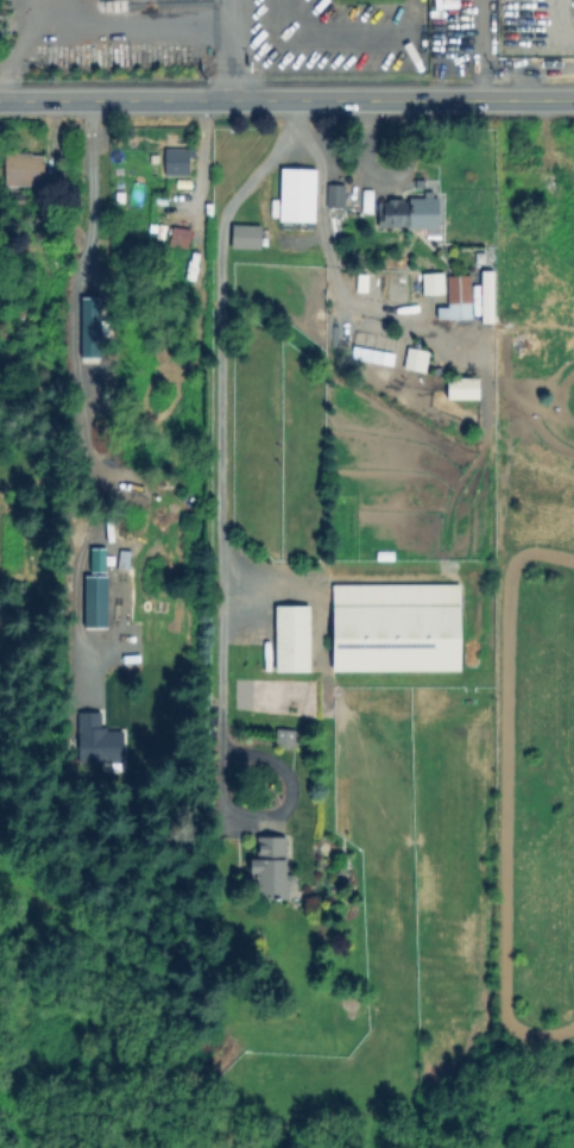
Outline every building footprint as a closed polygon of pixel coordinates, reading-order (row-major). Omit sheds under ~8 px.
[(193,150),(193,169),(188,169),(188,174),(165,175),(165,150),(193,150)] [(49,158),(46,187),(6,184),(7,156),(49,158)] [(316,171),(316,220),(277,220),(277,183),(282,183),(282,171),(316,171)] [(345,186),(345,206),(330,207),(329,186),(345,186)] [(423,202),(423,228),(380,228),(380,201),(423,202)] [(263,226),(263,250),(234,250),(234,226),(263,226)] [(191,232),(188,249),(172,245),(176,228),(191,232)] [(479,322),(493,322),(493,270),(479,270),(479,322)] [(475,318),(452,320),(448,276),(472,274),(475,318)] [(423,295),(442,295),(442,276),(423,276),(423,295)] [(97,296),(78,297),(80,357),(99,357),(97,296)] [(401,367),(423,372),(427,351),(405,346),(401,367)] [(377,362),(379,351),(358,347),(356,358),(377,362)] [(482,376),(481,400),(447,400),(447,376),(482,376)] [(103,547),(88,547),(89,571),(103,571),(103,547)] [(106,575),(83,575),(82,626),(105,627),(106,575)] [(461,586),(460,671),(332,670),(333,586),(461,586)] [(311,609),(310,671),(278,671),(278,609),(311,609)] [(122,762),(123,729),(100,729),(100,709),(74,708),(73,762),(122,762)] [(295,733),(295,747),(278,747),(278,733),(295,733)] [(291,838),(290,901),(253,901),(253,860),(260,860),(260,838),(291,838)]
